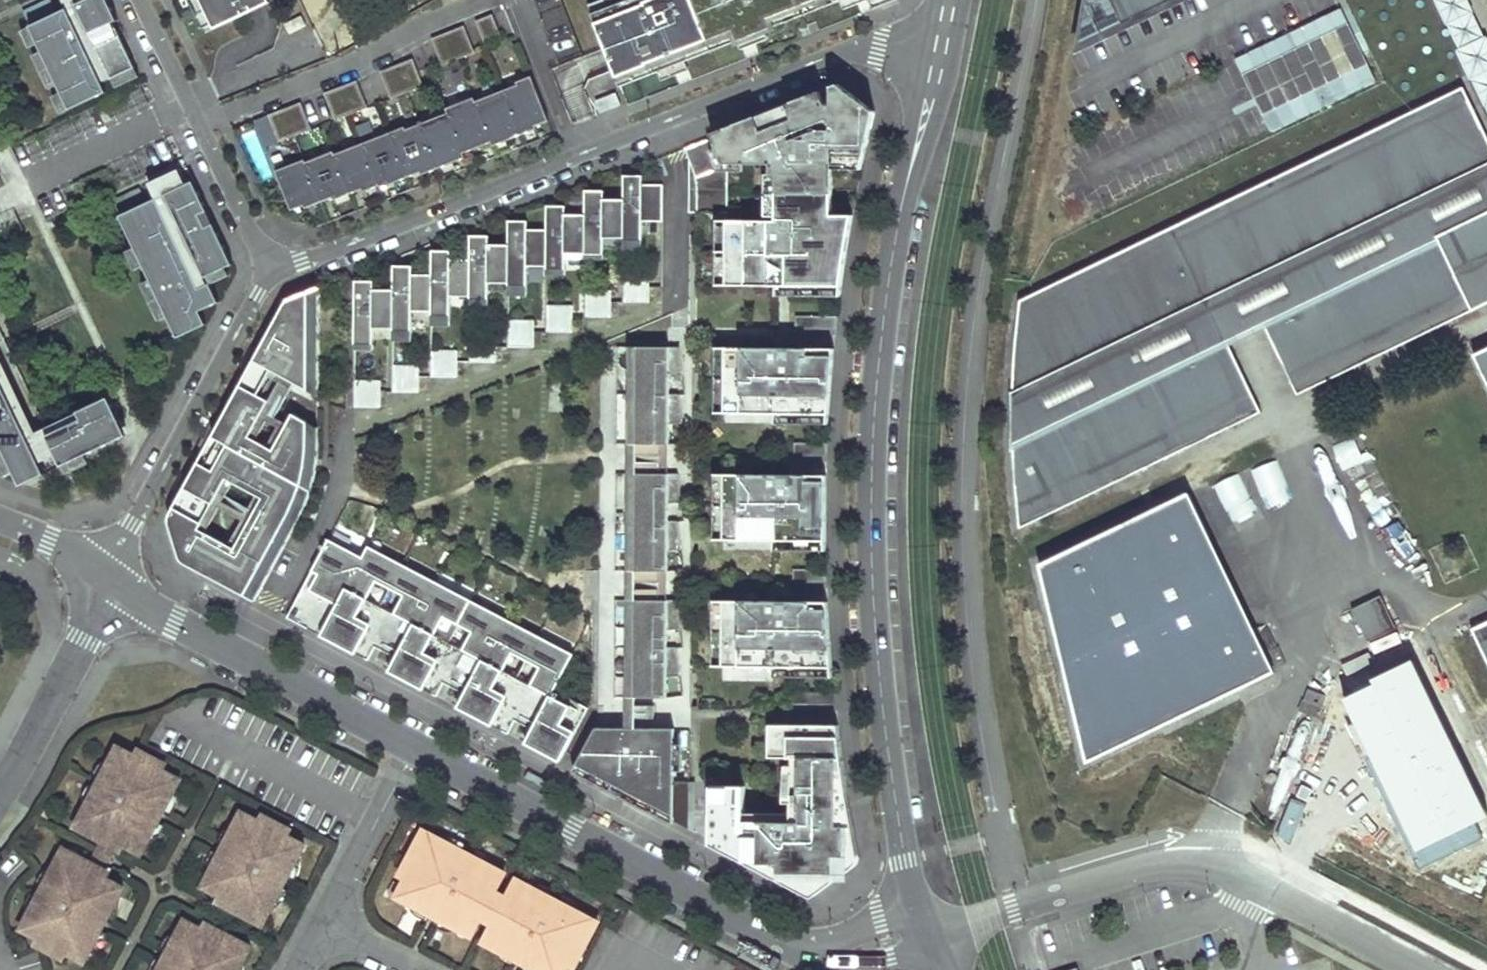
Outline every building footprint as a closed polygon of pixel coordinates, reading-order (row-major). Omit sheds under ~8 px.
[(56,9),(52,0),(49,0),(24,12),(29,22),(56,9)] [(76,5),(88,0),(63,0),(67,10),(103,85),(111,81),(76,5)] [(114,23),(118,22),(108,0),(88,0),(76,5),(111,81),(136,69),(114,23)] [(198,19),(207,14),(200,0),(189,0),(198,19)] [(207,14),(214,29),(258,8),(269,3),(268,0),(200,0),(207,14)] [(645,3),(644,0),(631,0),(592,15),(604,47),(609,58),(613,70),(617,78),(649,66),(653,75),(658,73),(672,68),(679,65),(686,62),(682,53),(735,32),(739,41),(747,38),(754,35),(766,30),(771,29),(767,19),(799,6),(816,0),(652,0),(645,3)] [(799,6),(803,15),(835,3),(834,0),(816,0),(799,6)] [(867,0),(844,0),(841,1),(844,9),(857,4),(864,1),(867,0)] [(874,9),(897,0),(870,0),(874,9)] [(1077,46),(1123,24),(1111,0),(1085,0),(1077,46)] [(1123,24),(1172,0),(1111,0),(1123,24)] [(771,29),(803,15),(799,6),(767,19),(771,29)] [(1268,130),(1376,84),(1343,8),(1235,55),(1268,130)] [(103,85),(67,10),(30,27),(39,45),(42,52),(58,86),(62,94),(70,111),(107,93),(103,85)] [(302,15),(285,23),(290,34),(307,25),(302,15)] [(504,41),(493,15),(476,22),(486,46),(486,48),(504,41)] [(816,21),(798,28),(802,37),(806,35),(819,30),(816,21)] [(464,26),(448,33),(459,60),(475,54),(474,51),(464,26)] [(39,45),(30,27),(21,32),(29,49),(39,45)] [(758,44),(769,39),(766,30),(754,35),(747,38),(739,41),(742,50),(751,47),(758,44)] [(448,33),(431,39),(440,63),(442,67),(459,60),(448,33)] [(58,86),(42,52),(33,57),(49,90),(58,86)] [(413,59),(396,65),(407,93),(423,87),(418,71),(413,59)] [(682,74),(689,71),(686,62),(679,65),(672,68),(658,73),(662,82),(676,76),(682,74)] [(396,65),(380,72),(391,99),(407,93),(396,65)] [(620,88),(653,75),(649,66),(617,78),(620,88)] [(518,86),(504,92),(520,135),(536,129),(535,127),(548,121),(531,78),(517,83),(518,86)] [(368,108),(357,81),(341,87),(351,114),(368,108)] [(839,85),(712,135),(713,139),(686,150),(690,161),(690,214),(729,213),(728,165),(770,165),(770,175),(776,175),(776,222),(726,222),(726,287),(777,287),(842,287),(854,215),(832,216),(832,164),(862,165),(866,151),(867,146),(868,140),(875,112),(863,103),(839,85)] [(351,114),(341,87),(324,93),(335,121),(351,114)] [(1019,300),(1015,332),(1013,362),(1012,395),(1030,431),(1012,440),(1013,470),(1015,498),(1018,529),(1261,412),(1226,340),(1262,323),(1297,395),(1455,318),(1486,303),(1486,138),(1462,87),(1034,293),(1019,300)] [(504,92),(476,103),(491,142),(493,146),(520,135),(504,92)] [(70,111),(62,94),(53,98),(61,115),(70,111)] [(616,94),(596,101),(601,113),(620,105),(616,94)] [(474,99),(446,110),(448,114),(463,153),(491,142),(476,103),(474,99)] [(311,130),(301,103),(284,109),(295,137),(311,130)] [(295,137),(284,109),(268,116),(279,143),(295,137)] [(420,125),(437,169),(465,158),(463,153),(448,114),(420,125)] [(405,128),(391,133),(408,177),(420,173),(421,175),(437,169),(420,125),(406,131),(405,128)] [(391,133),(363,144),(378,183),(380,188),(408,177),(391,133)] [(363,144),(335,155),(349,191),(350,194),(378,183),(363,144)] [(334,152),(306,163),(320,199),(321,202),(349,191),(335,155),(334,152)] [(305,160),(275,172),(291,211),(320,199),(306,163),(305,160)] [(162,188),(183,178),(179,170),(158,180),(162,188)] [(642,184),(642,175),(633,175),(629,175),(624,175),(624,184),(629,184),(642,184)] [(207,278),(166,195),(187,186),(183,178),(162,188),(158,180),(150,184),(157,199),(200,290),(211,285),(207,278)] [(200,216),(208,212),(194,182),(187,186),(166,195),(207,278),(226,269),(233,265),(214,225),(206,228),(200,216)] [(629,184),(624,184),(624,200),(624,220),(663,221),(663,184),(642,184),(629,184)] [(118,211),(145,198),(141,189),(114,201),(118,211)] [(604,200),(604,191),(595,191),(590,191),(586,191),(586,200),(590,200),(604,200)] [(200,290),(157,199),(120,217),(135,248),(144,268),(151,281),(168,318),(178,338),(206,325),(200,312),(219,304),(211,285),(200,290)] [(624,220),(624,200),(604,200),(590,200),(586,200),(586,215),(585,238),(624,238),(624,220)] [(566,215),(566,206),(557,206),(552,206),(547,206),(547,215),(552,215),(566,215)] [(214,225),(208,212),(200,216),(206,228),(214,225)] [(585,238),(586,215),(566,215),(552,215),(547,215),(547,230),(547,253),(585,254),(585,238)] [(527,230),(527,221),(518,221),(514,221),(509,221),(509,230),(514,230),(527,230)] [(726,222),(716,222),(716,287),(726,287),(726,222)] [(547,253),(547,230),(527,230),(514,230),(509,230),(509,245),(509,267),(547,267),(547,253)] [(489,245),(489,236),(480,236),(475,236),(470,236),(470,245),(475,245),(489,245)] [(509,267),(509,245),(489,245),(475,245),(470,245),(470,260),(470,285),(488,285),(488,284),(508,284),(509,267)] [(144,268),(135,248),(126,253),(135,271),(144,268)] [(450,260),(451,251),(441,251),(436,251),(432,251),(432,260),(436,260),(450,260)] [(470,285),(470,260),(450,260),(436,260),(432,260),(432,275),(431,312),(431,325),(432,325),(450,325),(450,296),(470,297),(470,285)] [(412,275),(412,266),(402,266),(398,266),(393,266),(393,275),(398,275),(412,275)] [(211,285),(229,276),(226,269),(207,278),(211,285)] [(431,312),(432,275),(412,275),(398,275),(393,275),(393,290),(393,329),(393,341),(411,341),(412,312),(431,312)] [(623,276),(623,302),(649,303),(649,287),(650,276),(623,276)] [(168,318),(151,281),(142,285),(159,322),(168,318)] [(374,290),(374,281),(364,281),(360,281),(355,281),(355,288),(355,290),(360,290),(374,290)] [(488,306),(488,285),(470,285),(470,297),(470,305),(488,306)] [(841,297),(842,287),(777,287),(777,297),(841,297)] [(319,396),(320,288),(309,292),(308,390),(319,396)] [(393,329),(393,290),(374,290),(360,290),(355,290),(355,330),(374,330),(374,329),(393,329)] [(611,302),(611,291),(585,291),(584,317),(611,318),(611,302)] [(308,390),(309,292),(287,300),(254,361),(276,373),(283,377),(294,383),(308,390)] [(572,317),(573,306),(546,306),(546,332),(572,333),(572,317)] [(837,330),(839,317),(796,317),(796,330),(823,330),(837,330)] [(534,332),(534,321),(508,321),(507,347),(534,348),(534,332)] [(373,351),(374,330),(355,330),(355,351),(373,351)] [(4,478),(16,473),(22,486),(45,475),(40,464),(28,439),(46,429),(0,332),(0,469),(4,478)] [(496,347),(496,336),(469,336),(469,363),(496,363),(496,347)] [(637,444),(638,347),(630,346),(626,729),(634,729),(635,697),(636,599),(636,571),(637,473),(637,444)] [(683,423),(680,394),(670,394),(670,377),(683,375),(680,347),(638,347),(637,444),(669,445),(669,424),(683,423)] [(725,414),(726,348),(716,348),(715,414),(725,414)] [(830,414),(835,349),(823,349),(726,348),(725,414),(776,414),(830,414)] [(1473,355),(1486,385),(1486,348),(1473,355)] [(457,363),(458,351),(431,351),(431,377),(457,378),(457,363)] [(263,397),(276,373),(254,361),(240,385),(263,397)] [(419,378),(419,366),(393,366),(392,393),(419,393),(419,378)] [(279,409),(294,383),(283,377),(270,401),(254,429),(260,433),(270,414),(281,420),(271,439),(277,442),(292,416),(279,409)] [(381,381),(354,381),(354,408),(380,408),(380,392),(381,381)] [(239,541),(233,538),(210,525),(204,522),(228,477),(199,462),(168,519),(181,562),(255,601),(286,543),(277,538),(292,510),(302,481),(305,468),(306,455),(307,422),(293,414),(292,416),(277,442),(271,439),(260,433),(254,429),(270,401),(263,397),(240,385),(212,437),(241,453),(231,472),(237,475),(230,488),(253,501),(260,488),(266,491),(239,541)] [(1030,431),(1012,395),(1012,440),(1030,431)] [(109,400),(46,429),(59,456),(64,466),(91,453),(116,441),(113,435),(110,427),(120,423),(109,400)] [(830,424),(830,414),(776,414),(776,424),(830,424)] [(316,466),(318,454),(318,441),(318,428),(307,422),(306,455),(305,468),(302,481),(292,510),(277,538),(286,543),(298,521),(302,513),(307,502),(310,491),(314,478),(316,466)] [(46,429),(28,439),(40,464),(59,456),(46,429)] [(1340,471),(1366,462),(1357,435),(1331,444),(1340,471)] [(231,472),(241,453),(212,437),(199,462),(228,477),(204,522),(210,525),(223,500),(247,513),(233,538),(239,541),(266,491),(260,488),(253,501),(230,488),(237,475),(231,472)] [(828,457),(829,444),(796,444),(795,457),(812,457),(828,457)] [(1272,462),(1249,472),(1261,498),(1284,487),(1272,462)] [(682,549),(678,521),(669,521),(669,503),(682,502),(679,473),(637,473),(636,571),(668,571),(668,551),(682,549)] [(725,541),(725,475),(715,475),(715,540),(725,541)] [(827,541),(827,476),(812,475),(725,475),(725,541),(776,541),(827,541)] [(1219,485),(1235,518),(1253,510),(1237,477),(1219,485)] [(1253,629),(1187,493),(1038,566),(1050,616),(1050,615),(1061,611),(1103,699),(1074,713),(1086,763),(1274,672),(1253,629)] [(827,551),(827,541),(776,541),(776,551),(827,551)] [(571,656),(367,549),(361,559),(327,542),(287,618),(368,661),(375,647),(378,649),(390,656),(395,658),(389,672),(436,696),(443,683),(447,685),(458,692),(464,695),(457,708),(508,734),(515,721),(517,723),(526,727),(532,730),(525,743),(560,762),(565,752),(585,715),(584,714),(550,696),(571,656)] [(828,583),(828,570),(795,570),(795,583),(814,583),(828,583)] [(1380,595),(1351,609),(1367,642),(1395,627),(1380,595)] [(681,675),(677,647),(668,647),(668,630),(681,629),(678,600),(636,599),(635,697),(667,697),(667,677),(681,675)] [(724,664),(724,602),(715,602),(714,664),(724,664)] [(724,602),(724,664),(775,665),(834,665),(829,602),(814,602),(724,602)] [(1103,699),(1061,611),(1050,615),(1074,713),(1103,699)] [(1471,629),(1478,644),(1486,663),(1486,621),(1471,629)] [(1478,644),(1457,654),(1467,674),(1486,664),(1486,663),(1478,644)] [(1338,702),(1418,870),(1483,839),(1476,824),(1486,819),(1409,659),(1367,679),(1371,686),(1338,702)] [(835,675),(834,665),(775,665),(775,675),(835,675)] [(855,829),(840,725),(823,725),(781,725),(781,758),(801,758),(801,822),(746,822),(747,787),(713,787),(713,805),(713,843),(811,894),(860,859),(855,829)] [(626,729),(595,728),(579,760),(574,769),(681,826),(682,814),(690,814),(690,782),(674,782),(674,729),(634,729),(626,729)] [(135,756),(116,746),(99,781),(100,781),(95,792),(93,791),(74,829),(100,842),(90,862),(63,849),(43,887),(45,888),(40,897),(38,896),(21,930),(38,940),(35,946),(62,960),(65,954),(83,964),(101,930),(91,925),(96,916),(106,921),(123,888),(105,879),(109,872),(104,870),(115,850),(119,852),(122,846),(140,856),(158,822),(148,817),(153,808),(163,813),(180,780),(161,771),(165,764),(138,750),(135,756)] [(543,788),(546,781),(530,773),(526,780),(543,788)] [(695,804),(696,782),(690,782),(690,814),(682,814),(681,826),(695,834),(695,804)] [(216,902),(261,926),(282,888),(280,887),(286,877),(287,877),(304,845),(286,835),(289,830),(261,815),(258,822),(241,813),(223,845),(234,851),(229,860),(219,855),(202,887),(219,896),(216,902)] [(422,828),(398,873),(405,877),(395,896),(428,913),(434,903),(444,908),(439,919),(470,936),(480,917),(492,923),(482,942),(515,960),(521,949),(531,955),(525,966),(533,969),(564,969),(567,964),(573,967),(597,922),(516,879),(506,897),(494,891),(504,872),(422,828)] [(250,947),(205,923),(201,929),(184,920),(167,953),(177,958),(172,968),(162,963),(158,969),(238,969),(250,947)]
